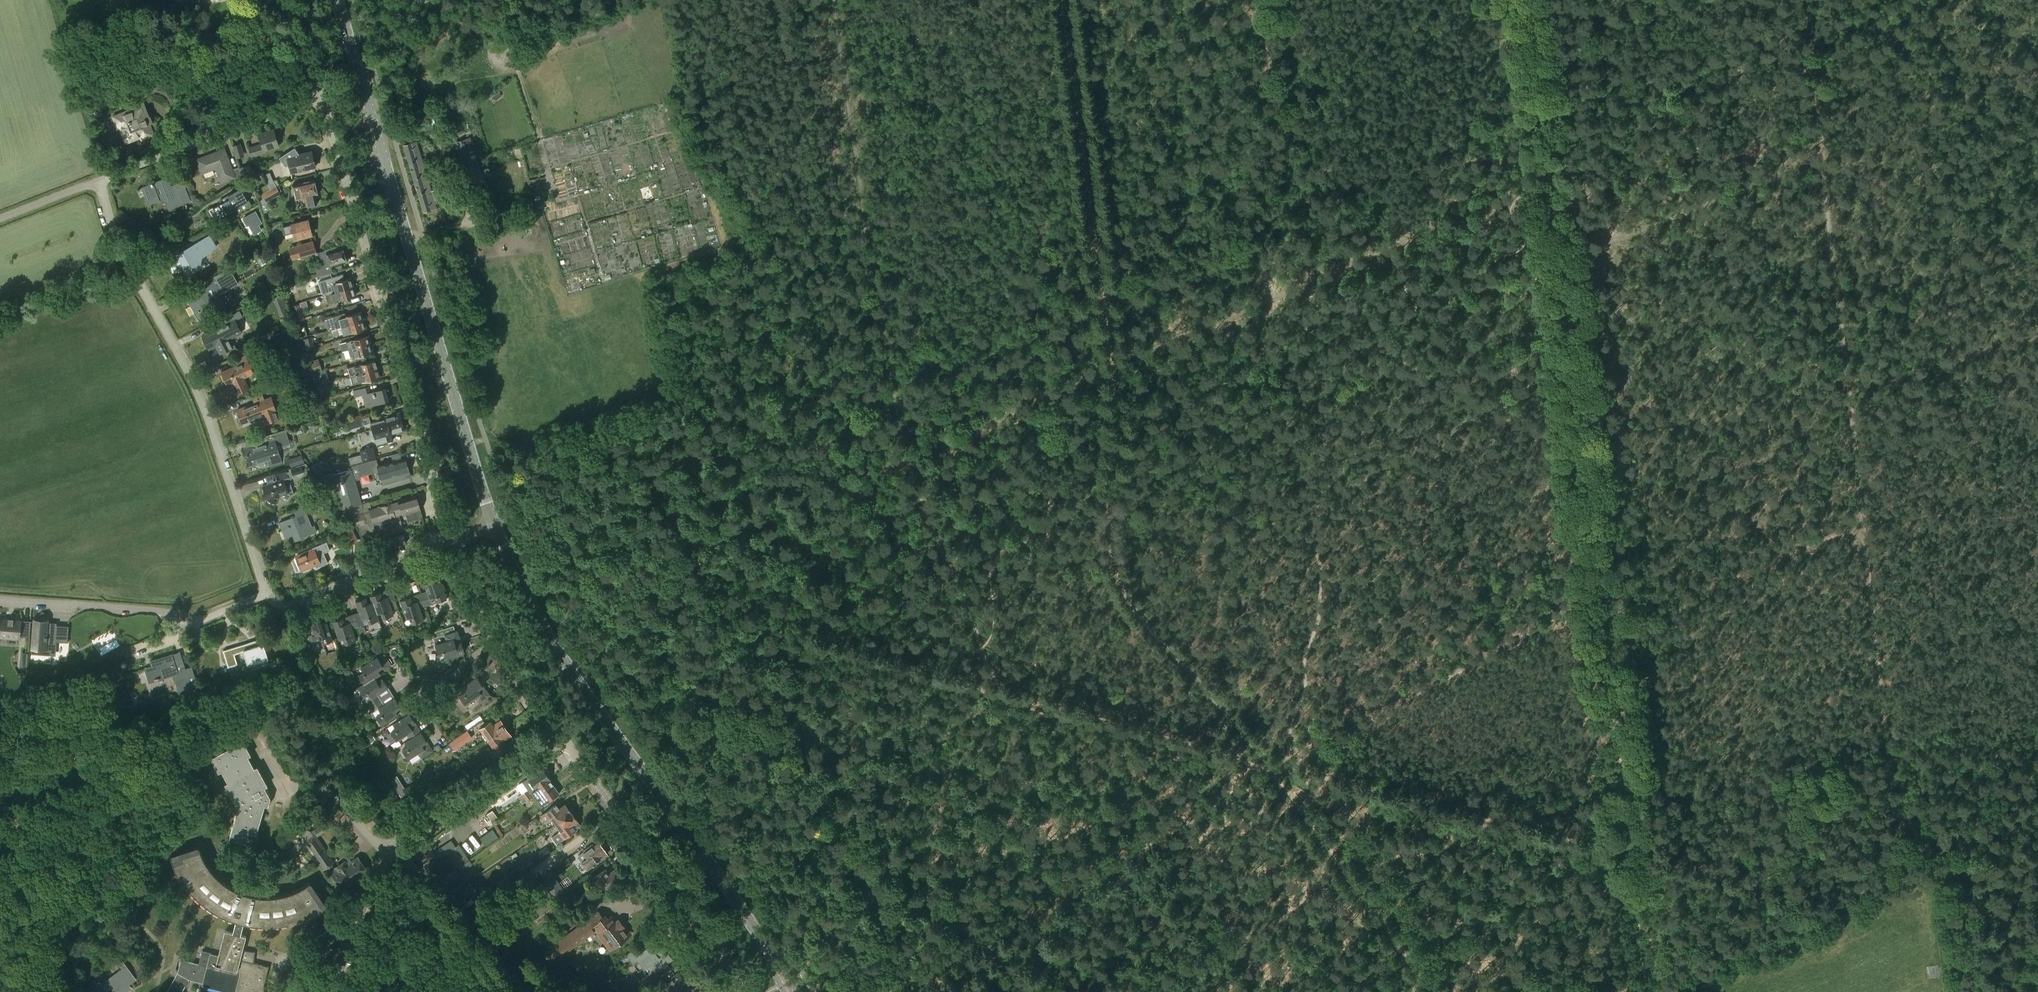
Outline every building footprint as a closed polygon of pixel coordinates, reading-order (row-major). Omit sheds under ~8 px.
[(576,28),(574,25),(555,35),(556,37),(557,40),(569,34),(577,31),(576,28)] [(129,111),(114,116),(118,127),(124,125),(127,132),(123,134),(126,142),(141,136),(142,138),(153,134),(147,118),(149,117),(144,102),(128,108),(129,111)] [(94,111),(94,114),(96,117),(100,117),(102,114),(102,111),(100,108),(96,108),(94,111)] [(438,116),(431,118),(433,125),(440,123),(438,116)] [(262,144),(249,148),(252,156),(265,152),(264,150),(278,145),(273,130),(259,134),(262,144)] [(456,142),(460,153),(469,150),(473,149),(469,138),(456,142)] [(416,142),(404,145),(409,162),(421,158),(416,142)] [(240,143),(233,146),(237,158),(244,156),(240,143)] [(300,156),(299,154),(295,147),(279,158),(285,167),(290,166),(291,173),(315,167),(311,151),(301,154),(301,156),(300,156)] [(243,181),(240,169),(239,167),(232,169),(224,149),(197,160),(202,173),(216,168),(221,182),(233,178),(236,185),(243,181)] [(472,160),(469,150),(460,153),(463,163),(476,159),(476,158),(472,160)] [(421,158),(409,162),(414,178),(426,175),(421,158)] [(463,163),(466,173),(479,170),(476,159),(463,163)] [(482,180),(479,170),(466,173),(469,184),(482,180)] [(426,175),(414,178),(419,195),(431,191),(426,175)] [(167,178),(143,187),(150,203),(165,197),(170,208),(190,200),(182,182),(170,186),(167,178)] [(528,180),(530,186),(533,195),(542,192),(539,180),(535,181),(534,178),(528,180)] [(314,179),(292,185),(296,199),(305,197),(307,206),(317,203),(315,195),(318,194),(314,179)] [(274,181),(259,189),(262,194),(277,186),(274,181)] [(236,207),(239,212),(251,206),(247,199),(248,199),(244,191),(242,192),(238,185),(229,190),(233,197),(230,198),(228,195),(213,204),(214,205),(206,210),(214,225),(224,220),(221,216),(236,207)] [(259,196),(261,204),(280,194),(279,192),(277,187),(276,186),(259,196)] [(431,191),(419,195),(424,212),(436,208),(434,199),(439,198),(436,190),(437,189),(431,191)] [(248,225),(254,235),(262,230),(259,224),(263,223),(256,210),(242,218),(247,226),(248,225)] [(309,220),(291,224),(291,225),(283,227),(285,235),(293,233),(295,239),(312,234),(309,220)] [(578,241),(580,247),(586,244),(581,229),(567,234),(570,243),(578,241)] [(169,256),(173,263),(175,262),(179,269),(184,266),(188,273),(200,267),(196,260),(210,252),(209,250),(216,246),(210,235),(196,243),(195,242),(169,256)] [(290,251),(293,259),(316,253),(313,241),(298,245),(299,248),(290,251)] [(319,252),(320,257),(323,266),(314,269),(317,277),(330,273),(333,272),(331,265),(346,261),(342,247),(328,252),(327,250),(319,252)] [(199,319),(224,305),(218,293),(224,290),(225,291),(238,283),(229,269),(203,283),(206,289),(187,299),(199,319)] [(318,282),(321,293),(325,295),(354,286),(351,278),(344,280),(342,275),(321,281),(318,282)] [(278,276),(266,282),(270,290),(282,284),(278,276)] [(354,286),(325,295),(328,303),(356,294),(354,286)] [(283,294),(273,298),(275,304),(285,300),(283,294)] [(300,304),(291,306),(295,322),(305,319),(300,304)] [(219,328),(202,337),(209,349),(216,345),(221,354),(226,351),(233,347),(229,339),(242,332),(236,320),(242,316),(239,311),(216,323),(219,328)] [(337,327),(364,319),(362,311),(346,316),(345,312),(324,318),(328,330),(338,327),(337,327)] [(300,337),(308,335),(305,325),(306,324),(305,319),(295,322),(300,337)] [(367,328),(364,319),(337,327),(338,327),(340,334),(344,333),(344,335),(367,328)] [(348,350),(371,343),(369,335),(346,342),(348,350)] [(311,337),(300,340),(303,351),(314,348),(311,337)] [(371,343),(348,350),(351,359),(374,352),(371,343)] [(244,377),(254,373),(245,355),(236,359),(238,365),(221,372),(226,384),(233,380),(239,393),(249,388),(244,377)] [(318,358),(307,362),(311,373),(322,370),(318,358)] [(350,376),(378,368),(376,360),(348,368),(350,376)] [(307,368),(297,373),(299,378),(307,374),(309,374),(307,368)] [(353,384),(363,382),(381,376),(378,368),(350,376),(353,384)] [(314,387),(321,384),(326,383),(322,370),(310,374),(314,387)] [(309,376),(298,380),(300,387),(311,383),(309,376)] [(325,396),(321,384),(314,387),(318,398),(325,396)] [(368,386),(353,390),(355,397),(363,395),(367,407),(388,401),(384,388),(369,392),(368,386)] [(238,412),(236,413),(239,420),(240,419),(242,423),(266,414),(269,422),(279,418),(272,397),(265,400),(263,394),(252,398),(254,404),(237,410),(238,412)] [(371,423),(373,429),(401,420),(399,412),(383,417),(384,419),(371,423)] [(350,429),(364,425),(362,417),(348,421),(350,429)] [(404,429),(401,420),(373,429),(378,446),(384,444),(384,443),(393,440),(391,433),(404,429)] [(259,444),(245,448),(249,462),(257,460),(258,464),(268,461),(270,467),(282,463),(277,447),(289,443),(285,429),(257,438),(259,444)] [(362,454),(350,457),(352,465),(376,459),(373,447),(361,450),(362,454)] [(291,466),(304,462),(301,453),(288,458),(291,466)] [(392,462),(397,480),(410,476),(404,458),(392,462)] [(370,461),(351,466),(355,478),(373,473),(370,461)] [(324,472),(317,462),(310,467),(316,475),(324,472)] [(383,484),(397,480),(392,462),(378,465),(383,484)] [(275,507),(277,500),(278,499),(294,494),(291,483),(290,483),(290,482),(293,476),(297,474),(302,477),(304,472),(310,470),(306,463),(291,468),(291,471),(287,472),(287,471),(278,474),(280,480),(262,486),(267,500),(266,503),(275,507)] [(348,507),(361,503),(352,469),(319,478),(329,491),(337,489),(342,508),(348,507)] [(378,537),(382,536),(400,531),(395,516),(405,513),(408,521),(423,517),(416,495),(398,501),(398,502),(392,504),(392,503),(380,506),(381,507),(369,510),(378,537)] [(294,510),(297,516),(280,522),(283,530),(286,529),(288,536),(300,532),(302,538),(317,532),(314,526),(312,527),(306,513),(318,508),(315,502),(294,510)] [(364,512),(363,509),(362,504),(361,503),(348,507),(350,515),(364,512)] [(361,531),(361,534),(362,535),(370,533),(364,513),(354,515),(357,526),(358,525),(360,531),(361,531)] [(352,528),(343,532),(349,545),(358,541),(352,528)] [(403,534),(385,539),(387,548),(406,543),(403,534)] [(314,549),(296,557),(301,568),(308,565),(309,567),(315,564),(316,567),(328,563),(324,553),(330,550),(327,542),(313,547),(314,549)] [(421,593),(426,606),(436,603),(436,602),(447,599),(440,580),(435,582),(433,576),(423,579),(427,591),(421,593)] [(420,608),(426,606),(421,593),(416,580),(406,584),(410,597),(400,600),(407,619),(412,617),(414,623),(424,619),(420,608)] [(377,614),(382,612),(384,618),(393,614),(390,603),(396,601),(391,588),(370,595),(372,601),(377,614)] [(379,619),(377,614),(372,601),(368,602),(366,597),(356,600),(359,612),(354,614),(358,627),(369,623),(379,619)] [(352,629),(358,627),(354,614),(333,621),(339,639),(344,638),(346,643),(356,640),(352,629)] [(21,641),(22,619),(23,619),(23,617),(14,616),(14,620),(9,620),(9,616),(0,615),(0,639),(21,641)] [(53,641),(55,624),(47,624),(48,616),(46,616),(46,617),(36,617),(36,621),(32,621),(32,615),(31,615),(28,645),(30,645),(30,644),(36,645),(36,652),(37,652),(37,647),(53,648),(53,645),(54,645),(54,641),(53,641)] [(309,621),(313,632),(308,634),(310,641),(321,638),(323,644),(333,640),(326,621),(321,623),(319,618),(309,621)] [(465,651),(458,630),(444,635),(446,641),(435,645),(438,655),(444,653),(446,658),(465,651)] [(263,645),(244,650),(248,664),(267,659),(263,645)] [(20,651),(19,668),(26,668),(28,652),(20,651)] [(188,695),(200,692),(192,667),(186,669),(180,652),(150,661),(151,665),(144,668),(149,681),(177,672),(179,676),(177,676),(183,696),(187,695),(188,695)] [(385,669),(389,666),(391,665),(384,654),(378,658),(377,656),(361,667),(364,672),(358,675),(363,683),(380,672),(378,668),(383,666),(385,669)] [(233,683),(244,680),(240,667),(229,670),(233,683)] [(380,672),(363,683),(364,683),(358,687),(369,705),(381,698),(378,693),(388,687),(383,678),(377,681),(375,677),(381,673),(380,672)] [(464,692),(459,696),(465,705),(475,698),(479,703),(490,695),(477,676),(461,688),(464,692)] [(202,699),(200,692),(188,695),(190,702),(202,699)] [(381,698),(369,705),(381,725),(398,714),(395,709),(400,706),(395,697),(384,704),(381,698)] [(391,732),(396,740),(398,739),(406,734),(409,739),(422,732),(410,713),(393,724),(396,728),(391,732)] [(488,739),(505,727),(496,714),(490,719),(491,721),(480,728),(488,739)] [(511,735),(505,727),(488,739),(496,750),(507,743),(506,742),(512,738),(511,736),(511,735)] [(449,743),(454,750),(472,738),(467,731),(449,743)] [(433,750),(422,732),(409,739),(404,742),(407,747),(402,750),(408,759),(418,753),(421,758),(433,750)] [(373,735),(367,738),(370,743),(375,739),(373,735)] [(401,745),(398,739),(396,740),(391,743),(394,749),(401,745)] [(265,787),(268,785),(257,766),(254,767),(248,756),(251,754),(243,740),(211,757),(219,772),(222,770),(228,782),(225,783),(236,803),(239,804),(229,838),(245,843),(248,832),(256,834),(265,805),(268,806),(271,797),(265,787)] [(480,766),(484,771),(493,765),(489,760),(480,766)] [(532,792),(550,779),(546,775),(547,772),(545,770),(542,769),(542,768),(524,781),(532,792)] [(550,779),(532,792),(531,792),(541,805),(559,793),(550,780),(550,779)] [(521,799),(530,793),(527,790),(517,797),(521,802),(522,801),(521,799)] [(430,797),(434,803),(444,796),(439,791),(430,797)] [(522,801),(521,802),(522,804),(532,796),(530,793),(521,799),(522,801)] [(307,800),(303,820),(312,821),(316,802),(307,800)] [(556,823),(571,812),(565,804),(559,809),(556,805),(541,816),(545,821),(551,816),(556,823)] [(486,814),(491,821),(497,817),(492,810),(486,814)] [(581,825),(577,821),(571,812),(556,823),(562,831),(559,833),(563,839),(575,830),(581,825)] [(311,831),(310,831),(307,829),(305,830),(304,831),(303,833),(303,834),(322,863),(320,864),(324,869),(328,866),(330,871),(334,868),(332,864),(333,863),(330,858),(329,859),(324,851),(325,849),(316,836),(331,827),(328,821),(315,829),(311,831)] [(593,844),(578,855),(582,860),(581,861),(586,869),(607,854),(605,851),(605,850),(599,842),(594,846),(593,844)] [(458,867),(469,859),(459,844),(428,866),(437,880),(457,866),(458,867)] [(243,892),(240,891),(235,889),(230,886),(225,883),(221,880),(219,878),(215,874),(212,870),(208,865),(204,859),(201,853),(199,846),(171,855),(172,861),(174,866),(177,871),(181,878),(183,881),(186,885),(191,892),(196,897),(202,902),(208,907),(215,912),(219,914),(224,916),(231,919),(236,921),(233,932),(225,930),(219,955),(202,951),(199,964),(182,959),(179,972),(167,991),(181,991),(189,978),(203,982),(203,983),(235,991),(235,990),(241,991),(264,991),(264,984),(269,966),(254,962),(255,951),(249,950),(243,949),(246,935),(241,934),(243,923),(250,925),(257,926),(266,926),(271,926),(276,926),(281,925),(286,924),(291,923),(296,921),(302,920),(306,918),(310,916),(315,913),(320,911),(326,906),(309,882),(305,885),(300,888),(295,890),(290,892),(285,894),(280,895),(275,896),(272,896),(266,896),(261,896),(256,895),(250,894),(243,892)] [(528,868),(535,863),(531,857),(524,862),(528,868)] [(334,868),(330,871),(342,888),(367,872),(357,858),(347,864),(345,861),(334,868)] [(473,864),(469,859),(458,867),(457,867),(461,872),(473,864)] [(450,871),(440,878),(448,889),(464,879),(456,868),(451,872),(450,871)] [(605,869),(593,878),(598,885),(601,883),(605,889),(621,878),(620,876),(623,874),(618,868),(616,870),(614,868),(608,873),(605,869)] [(554,874),(543,881),(554,899),(565,892),(554,874)] [(398,885),(402,890),(409,885),(405,879),(398,885)] [(566,895),(557,901),(560,906),(569,900),(566,895)] [(459,901),(464,909),(475,902),(472,898),(467,901),(464,897),(459,901)] [(558,907),(550,898),(531,912),(538,922),(558,907)] [(580,926),(556,944),(563,953),(594,930),(591,926),(594,924),(601,932),(598,934),(610,950),(627,936),(621,928),(624,926),(618,919),(614,922),(610,917),(605,921),(598,912),(589,919),(589,920),(581,927),(580,926)] [(627,954),(638,970),(649,962),(655,971),(671,959),(660,944),(656,947),(649,938),(627,954)] [(123,991),(126,991),(129,990),(126,987),(137,979),(122,959),(118,962),(122,968),(111,976),(123,991)] [(650,987),(653,991),(682,991),(689,987),(679,974),(666,983),(662,978),(650,987)] [(98,985),(94,980),(90,983),(97,991),(123,991),(111,976),(98,985)]
